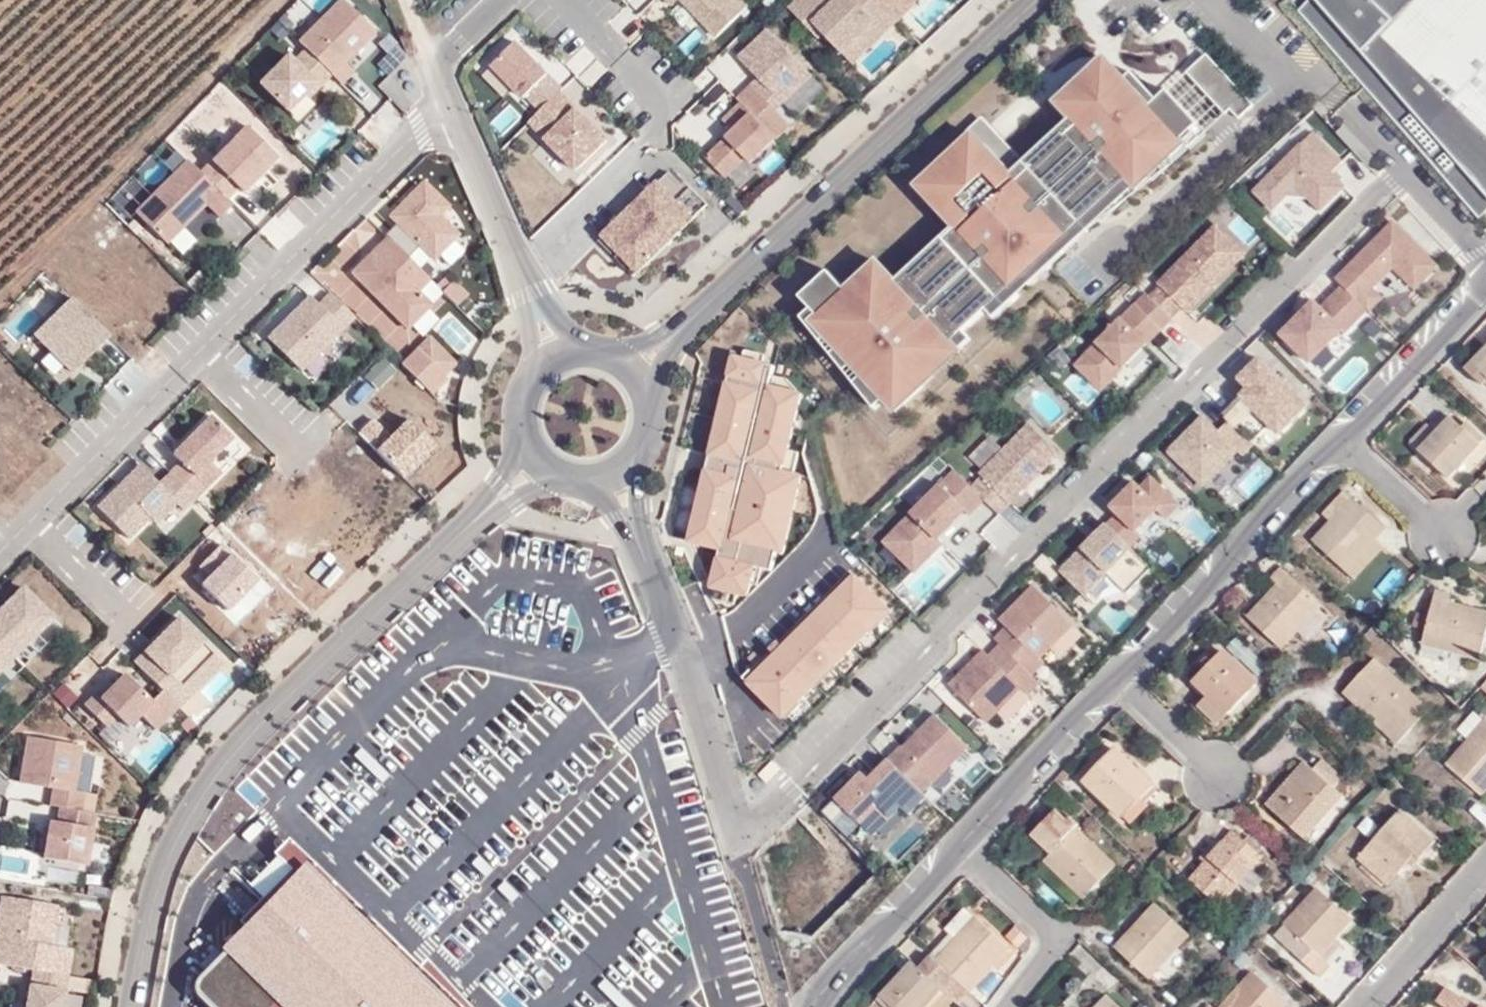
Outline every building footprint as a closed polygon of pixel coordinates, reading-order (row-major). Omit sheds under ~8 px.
[(374,30),(345,0),(335,0),(296,38),(341,82),(353,70),(344,59),(374,30)] [(744,0),(680,0),(715,37),(747,3),(744,0)] [(787,5),(820,38),(826,32),(852,64),(918,2),(916,0),(792,0),(787,5)] [(1298,11),(1344,64),(1479,219),(1485,212),(1485,0),(1308,0),(1298,11)] [(765,27),(739,54),(759,74),(783,99),(812,74),(765,27)] [(517,37),(491,60),(521,93),(548,69),(517,37)] [(385,71),(406,56),(395,41),(374,56),(385,71)] [(314,77),(284,48),(255,73),(286,107),(314,77)] [(1242,121),(1256,108),(1209,57),(1189,75),(1224,112),(1229,108),(1242,121)] [(1024,277),(1059,245),(1070,234),(1066,230),(1078,220),(1082,224),(1106,203),(1129,181),(1138,191),(1151,178),(1144,170),(1165,151),(1172,159),(1186,147),(1204,131),(1170,93),(1159,102),(1151,110),(1126,82),(1106,61),(1092,74),(1096,78),(1073,99),(1069,95),(1059,104),(1073,120),(1026,164),(1012,176),(975,135),(919,187),(955,227),(895,281),(884,269),(853,298),(846,290),(828,270),(800,296),(811,308),(832,331),(826,336),(862,376),(873,388),(875,386),(886,399),(897,410),(925,385),(924,384),(916,375),(953,341),(1024,277)] [(548,69),(521,93),(537,109),(560,87),(562,85),(548,69)] [(783,99),(759,74),(736,94),(741,99),(778,135),(779,136),(792,123),(776,109),(786,102),(783,99)] [(1159,102),(1134,75),(1126,82),(1151,110),(1159,102)] [(528,119),(542,134),(575,103),(560,87),(537,109),(528,119)] [(778,135),(741,99),(724,117),(732,126),(724,135),(726,137),(745,156),(749,159),(778,135)] [(289,127),(309,158),(348,133),(328,102),(289,127)] [(542,134),(576,169),(608,137),(575,103),(542,134)] [(245,122),(234,132),(266,163),(278,153),(245,122)] [(1026,164),(989,123),(975,135),(1012,176),(1026,164)] [(1314,131),(1251,187),(1272,209),(1296,185),(1319,209),(1347,186),(1333,171),(1343,160),(1314,131)] [(234,132),(209,156),(238,184),(241,187),(266,163),(234,132)] [(745,156),(726,137),(705,154),(725,174),(745,156)] [(1151,178),(1172,159),(1165,151),(1144,170),(1151,178)] [(209,156),(197,168),(228,196),(238,184),(209,156)] [(186,158),(134,210),(164,241),(204,205),(215,215),(232,200),(228,196),(197,168),(186,158)] [(450,202),(422,178),(389,213),(435,258),(459,231),(439,215),(450,202)] [(659,178),(600,235),(633,272),(696,213),(659,178)] [(1285,232),(1301,220),(1286,201),(1270,213),(1285,232)] [(1394,269),(1415,288),(1441,262),(1389,218),(1332,273),(1343,282),(1369,303),(1374,307),(1385,296),(1375,288),(1394,269)] [(1067,253),(1090,233),(1082,224),(1078,220),(1066,230),(1070,234),(1059,245),(1067,253)] [(1218,222),(1161,278),(1183,305),(1186,308),(1246,250),(1218,222)] [(407,328),(431,301),(420,290),(431,279),(386,236),(349,270),(407,328)] [(1032,286),(1067,253),(1059,245),(1024,277),(1032,286)] [(846,290),(853,298),(884,269),(877,261),(846,290)] [(439,288),(457,303),(468,291),(450,276),(439,288)] [(1183,305),(1161,278),(1147,292),(1173,316),(1183,305)] [(1369,303),(1343,282),(1320,303),(1343,325),(1369,303)] [(329,289),(315,301),(343,327),(355,316),(329,289)] [(109,328),(70,291),(19,341),(50,373),(60,363),(71,371),(109,328)] [(315,301),(305,292),(265,333),(301,369),(343,327),(315,301)] [(1147,292),(1121,316),(1147,340),(1173,316),(1147,292)] [(1315,297),(1279,328),(1311,357),(1343,325),(1320,303),(1315,297)] [(822,340),(826,336),(832,331),(811,308),(801,317),(822,340)] [(1121,316),(1073,362),(1099,389),(1147,340),(1121,316)] [(458,362),(428,334),(400,361),(431,390),(458,362)] [(953,341),(916,375),(924,384),(961,350),(953,341)] [(1466,370),(1483,386),(1485,384),(1485,349),(1466,370)] [(1310,399),(1260,354),(1236,375),(1247,385),(1239,392),(1278,430),(1310,399)] [(886,399),(875,386),(873,388),(862,376),(854,383),(865,395),(876,408),(886,399)] [(210,410),(173,444),(184,454),(196,466),(207,456),(232,434),(210,410)] [(1203,411),(1168,447),(1202,485),(1237,449),(1243,454),(1257,441),(1230,415),(1220,428),(1203,411)] [(1451,417),(1447,413),(1433,428),(1437,432),(1451,417)] [(387,431),(371,416),(356,431),(400,470),(433,441),(408,414),(387,431)] [(1419,451),(1449,480),(1481,446),(1462,428),(1451,417),(1437,432),(1421,449),(1419,451)] [(1063,450),(1031,422),(967,478),(985,497),(999,512),(1063,450)] [(1428,422),(1411,440),(1421,449),(1437,432),(1433,428),(1428,422)] [(1468,422),(1462,428),(1481,446),(1485,441),(1485,440),(1468,422)] [(210,458),(220,468),(244,444),(234,434),(210,458)] [(196,466),(184,454),(170,469),(197,495),(223,472),(207,456),(196,466)] [(1263,457),(1231,485),(1247,502),(1278,473),(1263,457)] [(136,461),(96,503),(127,537),(149,517),(156,521),(176,500),(156,480),(136,461)] [(955,468),(943,482),(967,507),(971,512),(985,497),(967,478),(955,468)] [(170,469),(156,480),(176,500),(184,508),(197,495),(170,469)] [(1151,470),(1141,481),(1161,502),(1156,507),(1166,517),(1182,502),(1151,470)] [(1141,481),(1135,475),(1111,500),(1136,525),(1156,507),(1161,502),(1141,481)] [(912,510),(938,536),(967,507),(943,482),(939,478),(907,509),(912,510)] [(1326,513),(1334,520),(1352,500),(1345,494),(1326,513)] [(1334,520),(1313,542),(1345,572),(1375,540),(1385,529),(1354,499),(1352,500),(1334,520)] [(912,510),(878,541),(910,572),(943,541),(938,536),(912,510)] [(1106,520),(1058,567),(1087,594),(1132,546),(1106,520)] [(1353,580),(1382,549),(1375,540),(1345,572),(1353,580)] [(1283,590),(1266,608),(1261,604),(1248,617),(1282,648),(1322,605),(1281,567),(1271,578),(1279,585),(1283,590)] [(0,602),(0,665),(53,613),(20,581),(0,602)] [(1035,583),(999,614),(1007,621),(1040,655),(1074,625),(1035,583)] [(1261,604),(1266,608),(1283,590),(1279,585),(1261,604)] [(1480,657),(1485,633),(1485,613),(1450,604),(1452,594),(1436,590),(1423,644),(1480,657)] [(1366,616),(1374,623),(1382,615),(1375,608),(1366,616)] [(204,635),(178,610),(133,660),(166,692),(143,714),(155,727),(224,659),(214,649),(181,684),(169,670),(204,635)] [(1017,659),(1032,676),(1047,663),(1040,655),(1007,621),(995,635),(1003,642),(989,654),(1006,670),(1017,659)] [(985,651),(949,681),(986,720),(1020,689),(1027,695),(1040,684),(1032,676),(1017,659),(1006,670),(989,654),(985,651)] [(1223,651),(1195,681),(1209,694),(1229,713),(1257,684),(1223,651)] [(1372,661),(1344,693),(1357,705),(1362,700),(1384,721),(1380,725),(1399,743),(1427,710),(1372,661)] [(152,698),(123,667),(97,693),(117,714),(126,724),(152,698)] [(97,693),(94,690),(82,700),(105,726),(117,714),(97,693)] [(1199,704),(1220,724),(1229,713),(1209,694),(1199,704)] [(1357,705),(1380,725),(1384,721),(1362,700),(1357,705)] [(971,743),(936,714),(892,758),(926,789),(971,743)] [(1447,764),(1480,795),(1485,789),(1485,722),(1447,764)] [(121,739),(154,767),(175,743),(162,732),(153,743),(133,726),(121,739)] [(82,743),(26,732),(17,781),(53,786),(73,789),(82,743)] [(1114,749),(1084,781),(1123,817),(1140,798),(1153,785),(1114,749)] [(867,773),(860,766),(833,794),(859,815),(876,801),(890,814),(901,803),(910,812),(930,793),(926,789),(892,758),(887,753),(867,773)] [(1267,806),(1304,839),(1342,796),(1333,788),(1342,778),(1322,760),(1313,770),(1305,763),(1267,806)] [(73,789),(53,786),(50,803),(95,810),(98,793),(73,789)] [(1131,824),(1148,806),(1140,798),(1123,817),(1131,824)] [(93,824),(95,810),(50,803),(46,817),(93,824)] [(1086,897),(1115,867),(1055,810),(1033,835),(1052,854),(1046,860),(1086,897)] [(1410,859),(1415,853),(1421,859),(1437,841),(1401,810),(1358,859),(1387,885),(1410,859)] [(93,824),(46,817),(42,856),(84,864),(93,824)] [(912,821),(887,847),(898,859),(924,833),(912,821)] [(1190,879),(1220,905),(1233,892),(1254,868),(1263,857),(1234,831),(1217,850),(1205,862),(1190,879)] [(1211,844),(1199,856),(1205,862),(1217,850),(1211,844)] [(1410,859),(1416,866),(1421,859),(1415,853),(1410,859)] [(1242,900),(1264,877),(1254,868),(1233,892),(1242,900)] [(1325,960),(1319,955),(1333,938),(1350,919),(1318,889),(1285,925),(1294,932),(1300,938),(1291,949),(1320,974),(1329,964),(1325,960)] [(0,894),(0,962),(67,971),(71,945),(51,942),(57,903),(0,894)] [(1116,948),(1148,978),(1188,935),(1156,905),(1145,916),(1150,921),(1132,940),(1128,936),(1116,948)] [(946,929),(951,933),(932,953),(938,959),(978,918),(966,907),(946,929)] [(938,959),(932,953),(918,968),(929,978),(942,990),(953,1000),(956,1002),(991,964),(1008,945),(978,918),(938,959)] [(1279,932),(1287,939),(1294,932),(1285,925),(1279,932)] [(1220,949),(1227,942),(1220,934),(1212,942),(1220,949)] [(1325,960),(1340,944),(1333,938),(1319,955),(1325,960)] [(995,968),(1012,949),(1008,945),(991,964),(995,968)] [(929,978),(918,968),(912,962),(876,1000),(883,1006),(925,1006),(942,990),(929,978)] [(1287,1002),(1253,972),(1221,1006),(1283,1006),(1287,1002)] [(27,980),(22,1006),(59,1006),(63,985),(27,980)] [(1447,987),(1438,1002),(1446,1006),(1476,1006),(1447,987)] [(953,1000),(942,990),(925,1006),(946,1006),(953,1000)] [(1108,996),(1097,1006),(1119,1006),(1108,996)]
